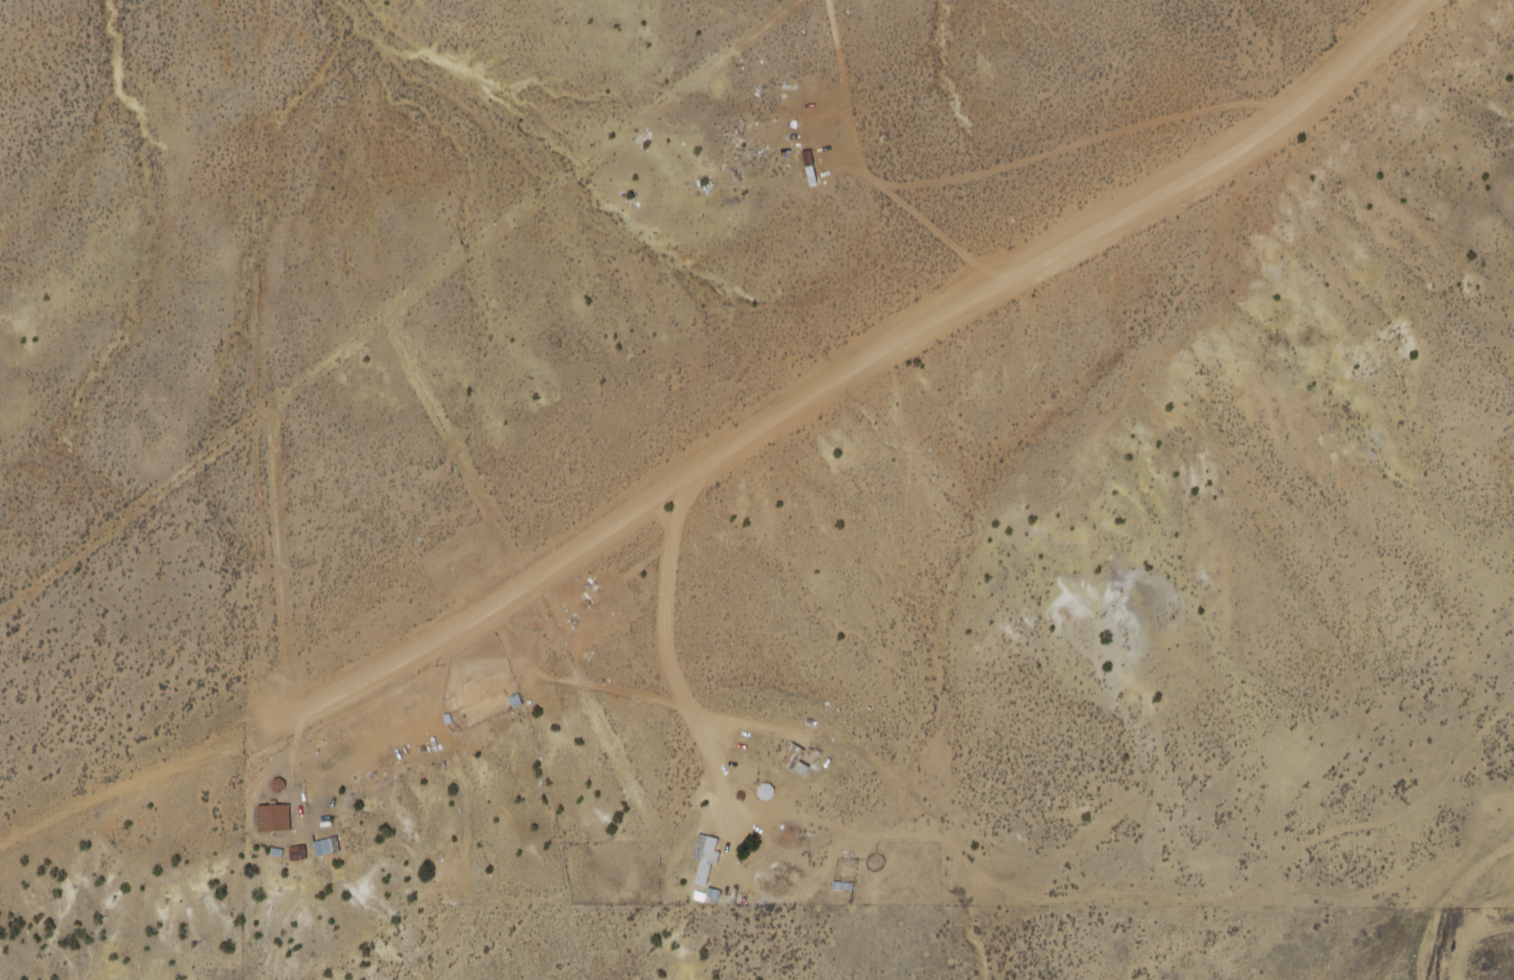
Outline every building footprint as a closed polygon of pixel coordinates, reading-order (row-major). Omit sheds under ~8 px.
[(792,768),(803,749),(793,743),(782,761),(792,768)] [(259,804),(259,830),(290,830),(290,804),(259,804)] [(335,837),(313,839),(315,854),(337,851),(335,837)]
